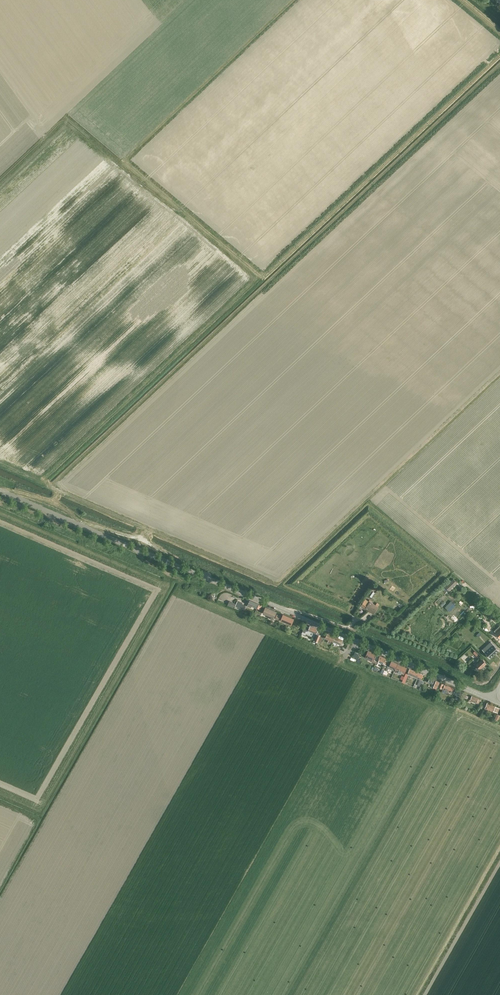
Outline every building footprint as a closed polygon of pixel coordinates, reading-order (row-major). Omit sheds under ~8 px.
[(368,601),(365,599),(361,605),(373,614),(378,607),(370,602),(371,601),(369,600),(368,601)] [(250,600),(247,606),(250,607),(251,605),(257,608),(259,604),(250,600)] [(451,600),(445,607),(447,609),(453,603),(451,600)] [(240,607),(244,609),(245,605),(242,604),(242,603),(237,601),(235,606),(240,608),(240,607)] [(263,613),(270,616),(269,618),(273,620),(276,612),(265,607),(263,613)] [(283,614),(281,620),(291,625),(294,619),(283,614)] [(310,626),(310,627),(305,625),(303,631),(305,632),(306,631),(308,631),(308,630),(317,634),(318,629),(310,626)] [(332,641),(335,636),(327,633),(325,638),(328,639),(327,642),(330,643),(331,641),(332,641)] [(344,643),(341,642),(342,639),(335,636),(332,641),(343,646),(344,643)] [(488,644),(482,649),(484,651),(490,658),(498,650),(491,642),(488,644)] [(380,655),(368,650),(365,657),(369,659),(369,658),(374,660),(373,662),(377,663),(377,661),(378,660),(380,656),(380,655)] [(386,665),(386,664),(387,662),(385,661),(386,659),(380,656),(378,660),(377,661),(386,665)] [(481,660),(476,665),(480,669),(486,663),(481,658),(480,659),(481,660)] [(390,660),(388,664),(390,666),(389,668),(395,670),(396,668),(397,663),(392,661),(390,660)] [(404,674),(405,672),(407,667),(397,663),(396,668),(395,670),(404,674)] [(417,678),(420,673),(410,669),(408,674),(406,673),(404,676),(403,680),(402,682),(405,683),(409,674),(417,678)] [(436,689),(437,686),(439,682),(430,678),(428,682),(434,685),(433,688),(436,689)] [(445,684),(442,692),(446,694),(447,691),(457,695),(457,696),(456,696),(455,699),(458,700),(462,691),(445,684)] [(470,702),(471,702),(478,704),(480,700),(471,696),(470,699),(469,699),(468,702),(470,702)] [(499,708),(495,706),(487,703),(486,706),(485,705),(484,707),(497,713),(499,708)]
